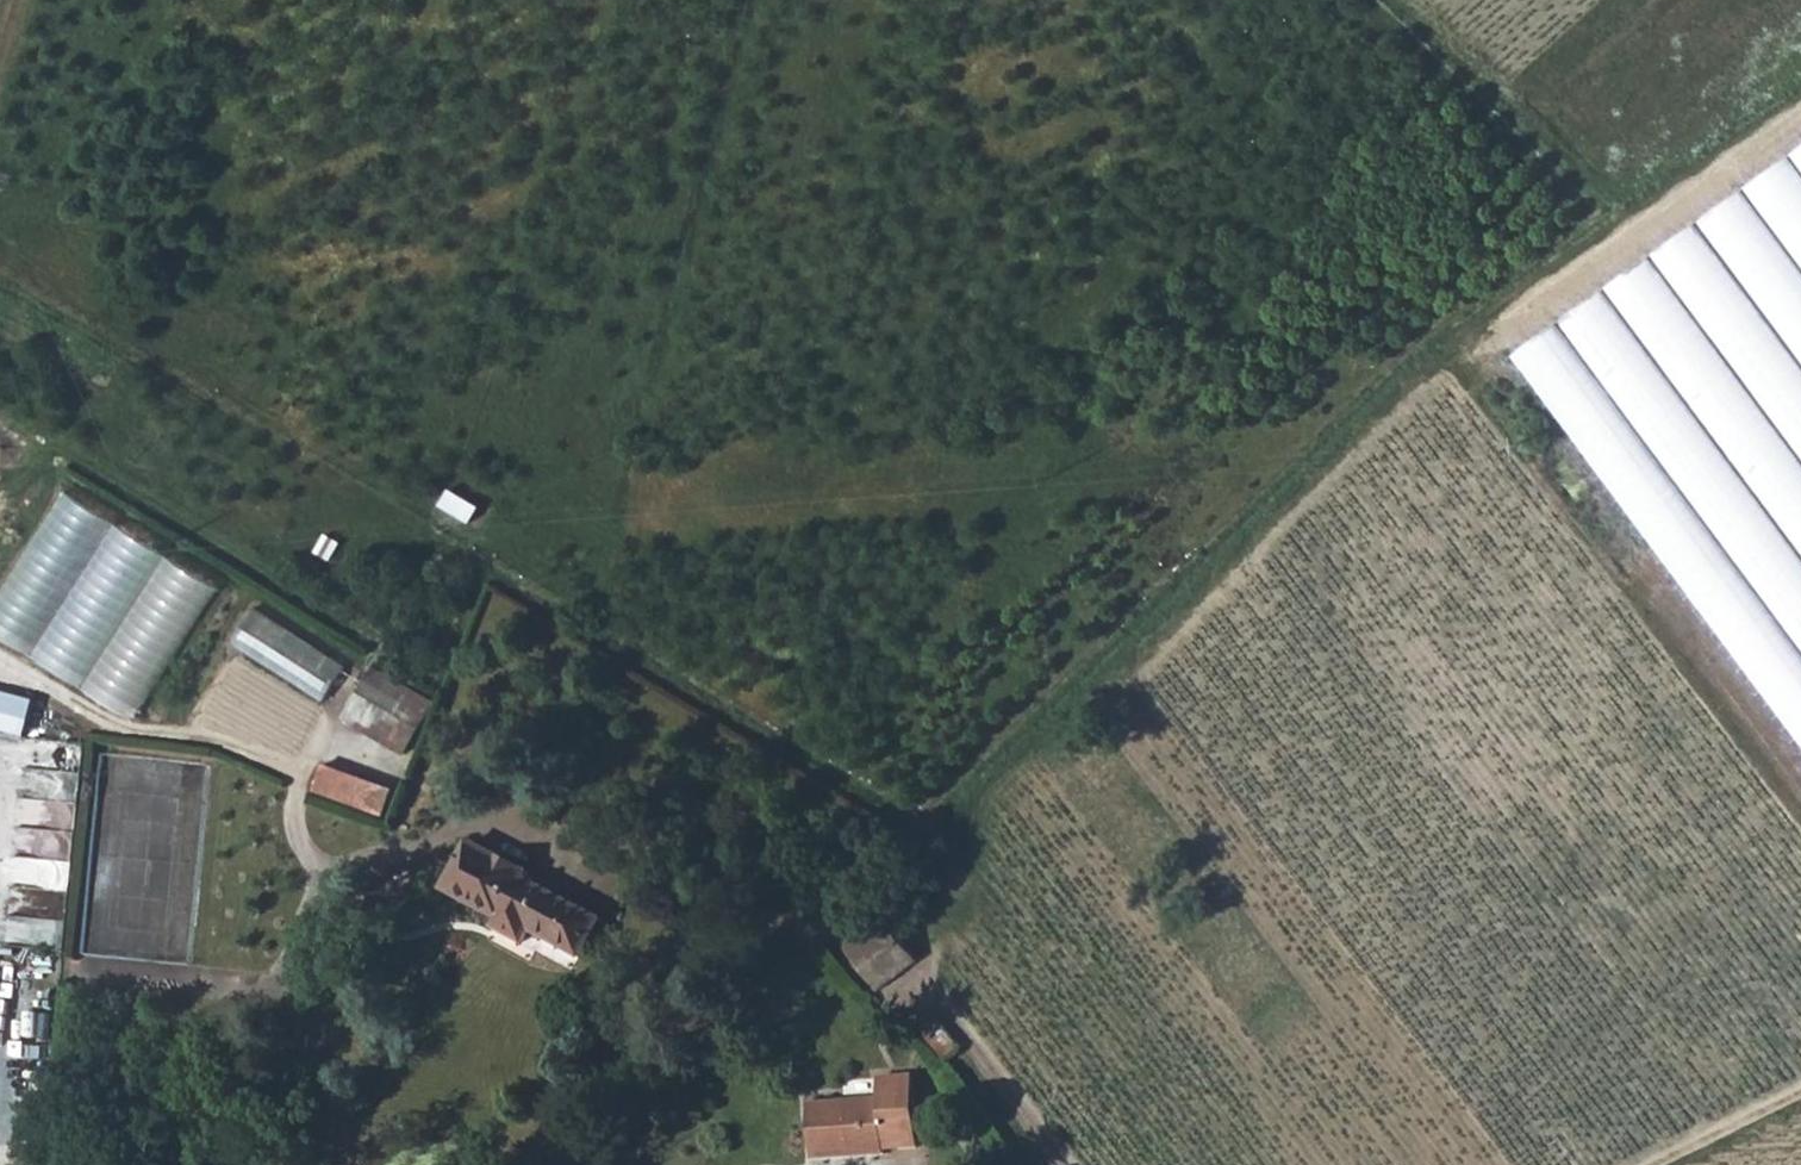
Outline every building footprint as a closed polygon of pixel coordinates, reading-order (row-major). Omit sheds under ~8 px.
[(1523,359),(1800,741),(1800,157),(1523,359)] [(0,608),(0,632),(146,717),(225,582),(68,491),(0,608)] [(401,746),(428,696),(376,668),(349,717),(401,746)] [(331,761),(321,790),(383,811),(392,783),(331,761)] [(532,931),(581,958),(601,922),(523,879),(526,874),(470,842),(443,891),(499,922),(494,929),(524,946),(532,931)] [(847,947),(880,988),(917,957),(886,917),(847,947)] [(919,1154),(914,1086),(914,1080),(879,1082),(881,1109),(812,1113),(815,1164),(857,1164),(885,1163),(884,1156),(919,1154)]
